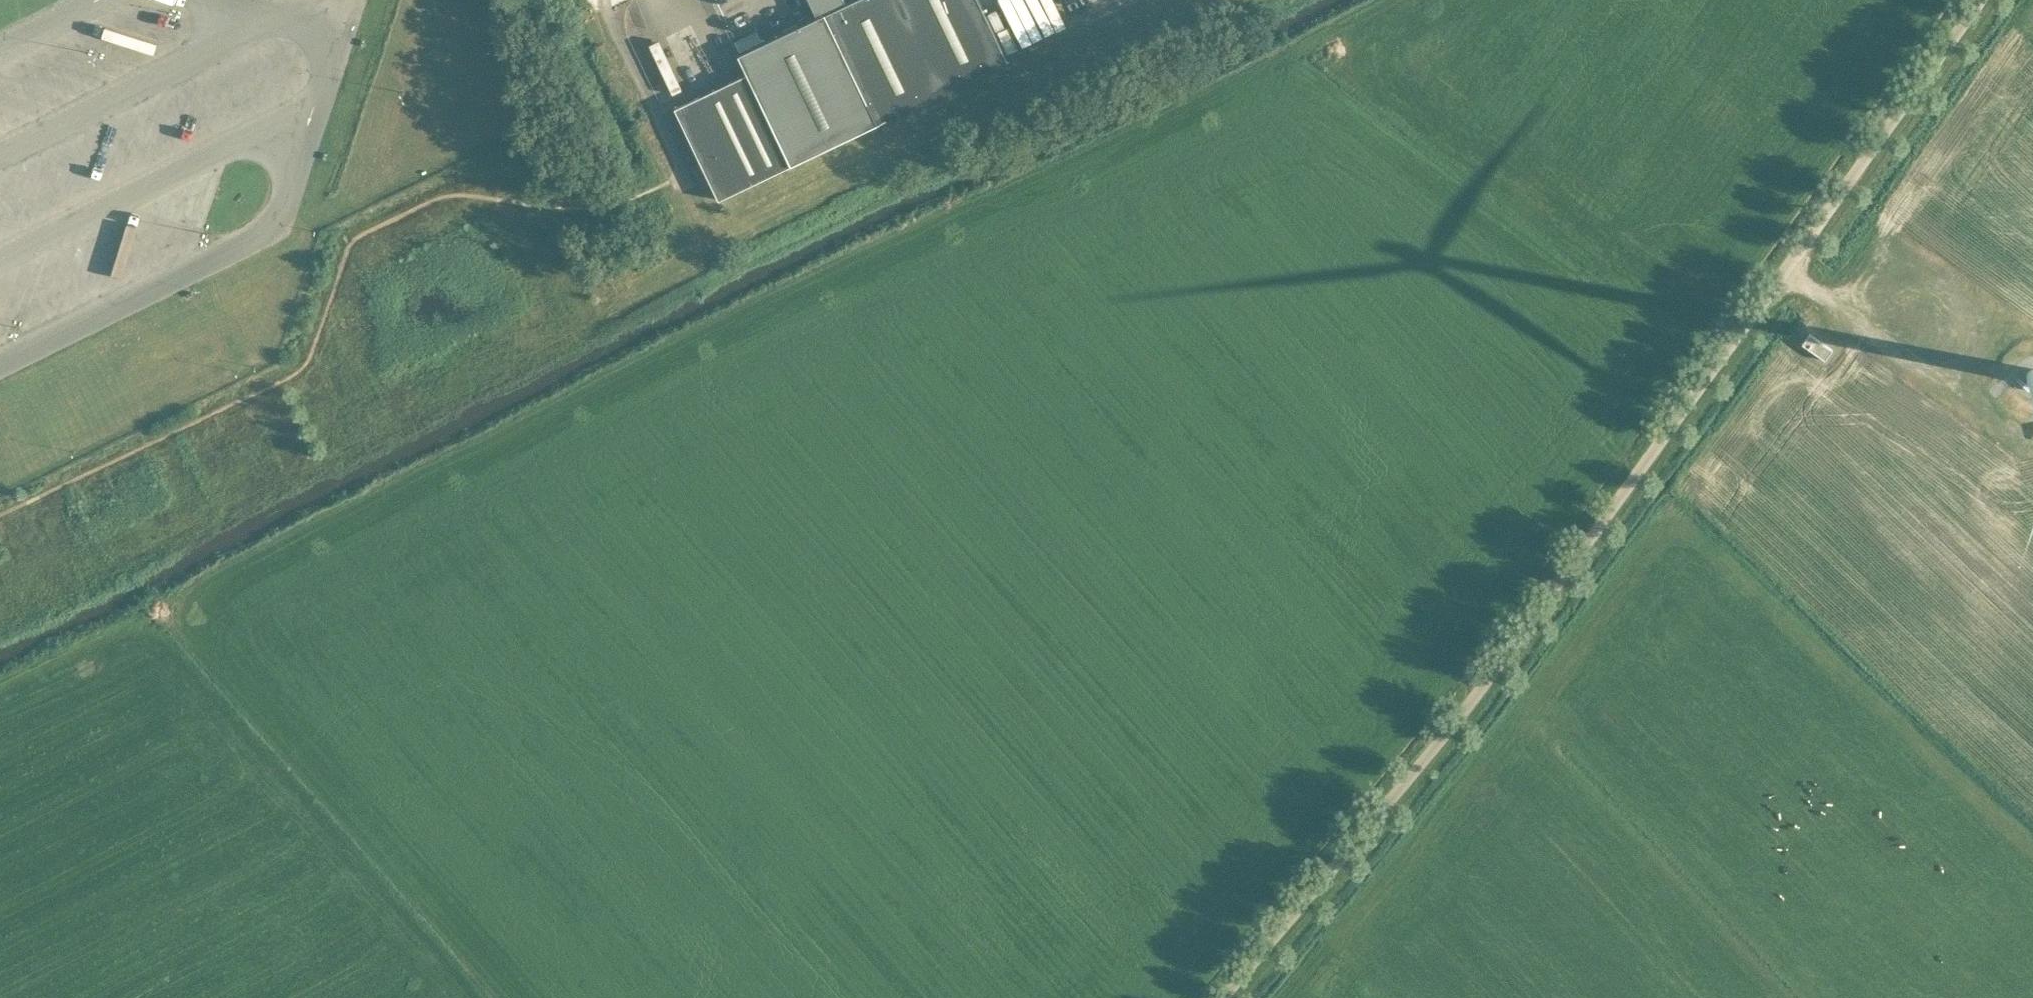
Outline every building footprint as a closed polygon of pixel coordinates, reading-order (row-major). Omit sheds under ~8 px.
[(719,200),(1008,61),(979,0),(853,0),(847,3),(845,0),(810,0),(818,16),(738,54),(747,73),(675,108),(719,200)] [(1788,342),(1806,355),(1807,354),(1813,358),(1824,344),(1800,326),(1788,342)] [(2016,359),(2016,387),(2032,387),(2032,359),(2016,359)]
